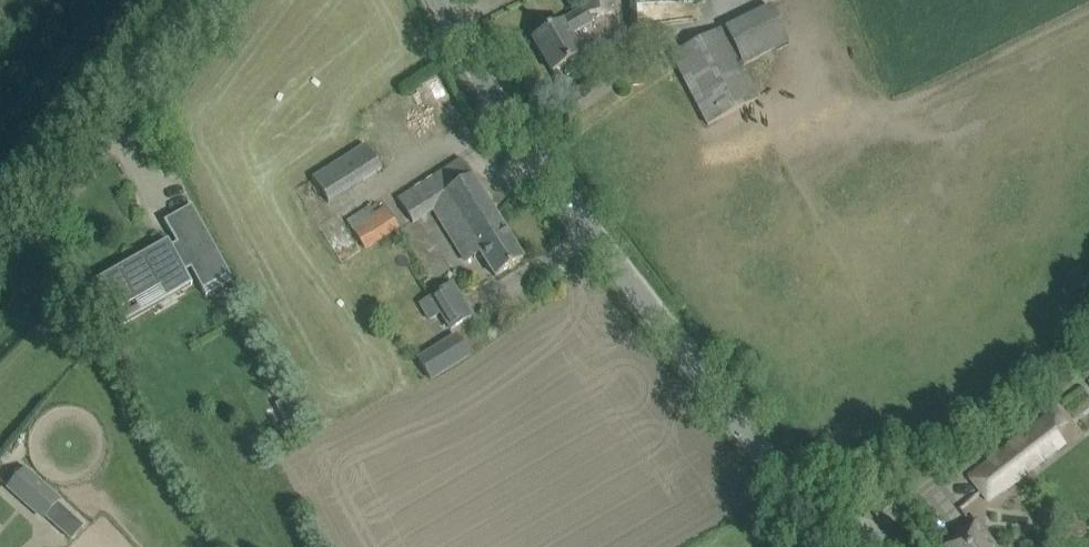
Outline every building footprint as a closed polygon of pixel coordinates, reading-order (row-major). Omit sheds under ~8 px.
[(572,61),(581,55),(569,35),(591,22),(587,15),(613,15),(613,0),(582,0),(582,9),(551,27),(532,38),(553,73),(572,61)] [(722,30),(672,56),(678,68),(684,79),(708,125),(709,124),(752,102),(758,99),(741,67),(739,62),(755,54),(735,15),(719,23),(722,30)] [(419,86),(438,116),(453,107),(435,77),(419,86)] [(325,205),(361,182),(380,170),(365,146),(310,180),(325,205)] [(461,159),(398,199),(410,218),(413,223),(448,201),(463,226),(449,235),(468,265),(482,256),(495,277),(504,271),(523,259),(461,159)] [(232,282),(191,206),(169,218),(181,241),(171,247),(167,241),(91,283),(115,328),(116,327),(108,311),(182,271),(191,286),(192,285),(185,273),(196,267),(206,286),(226,275),(231,283),(232,282)] [(365,248),(398,227),(387,208),(353,229),(365,248)] [(430,320),(441,313),(450,329),(471,316),(452,285),(420,304),(430,320)] [(430,379),(468,356),(456,336),(418,360),(430,379)] [(1055,410),(987,463),(1006,488),(1062,445),(1052,433),(1065,423),(1055,410)] [(56,503),(22,472),(10,485),(44,516),(56,503)] [(977,521),(944,546),(997,546),(977,521)]
